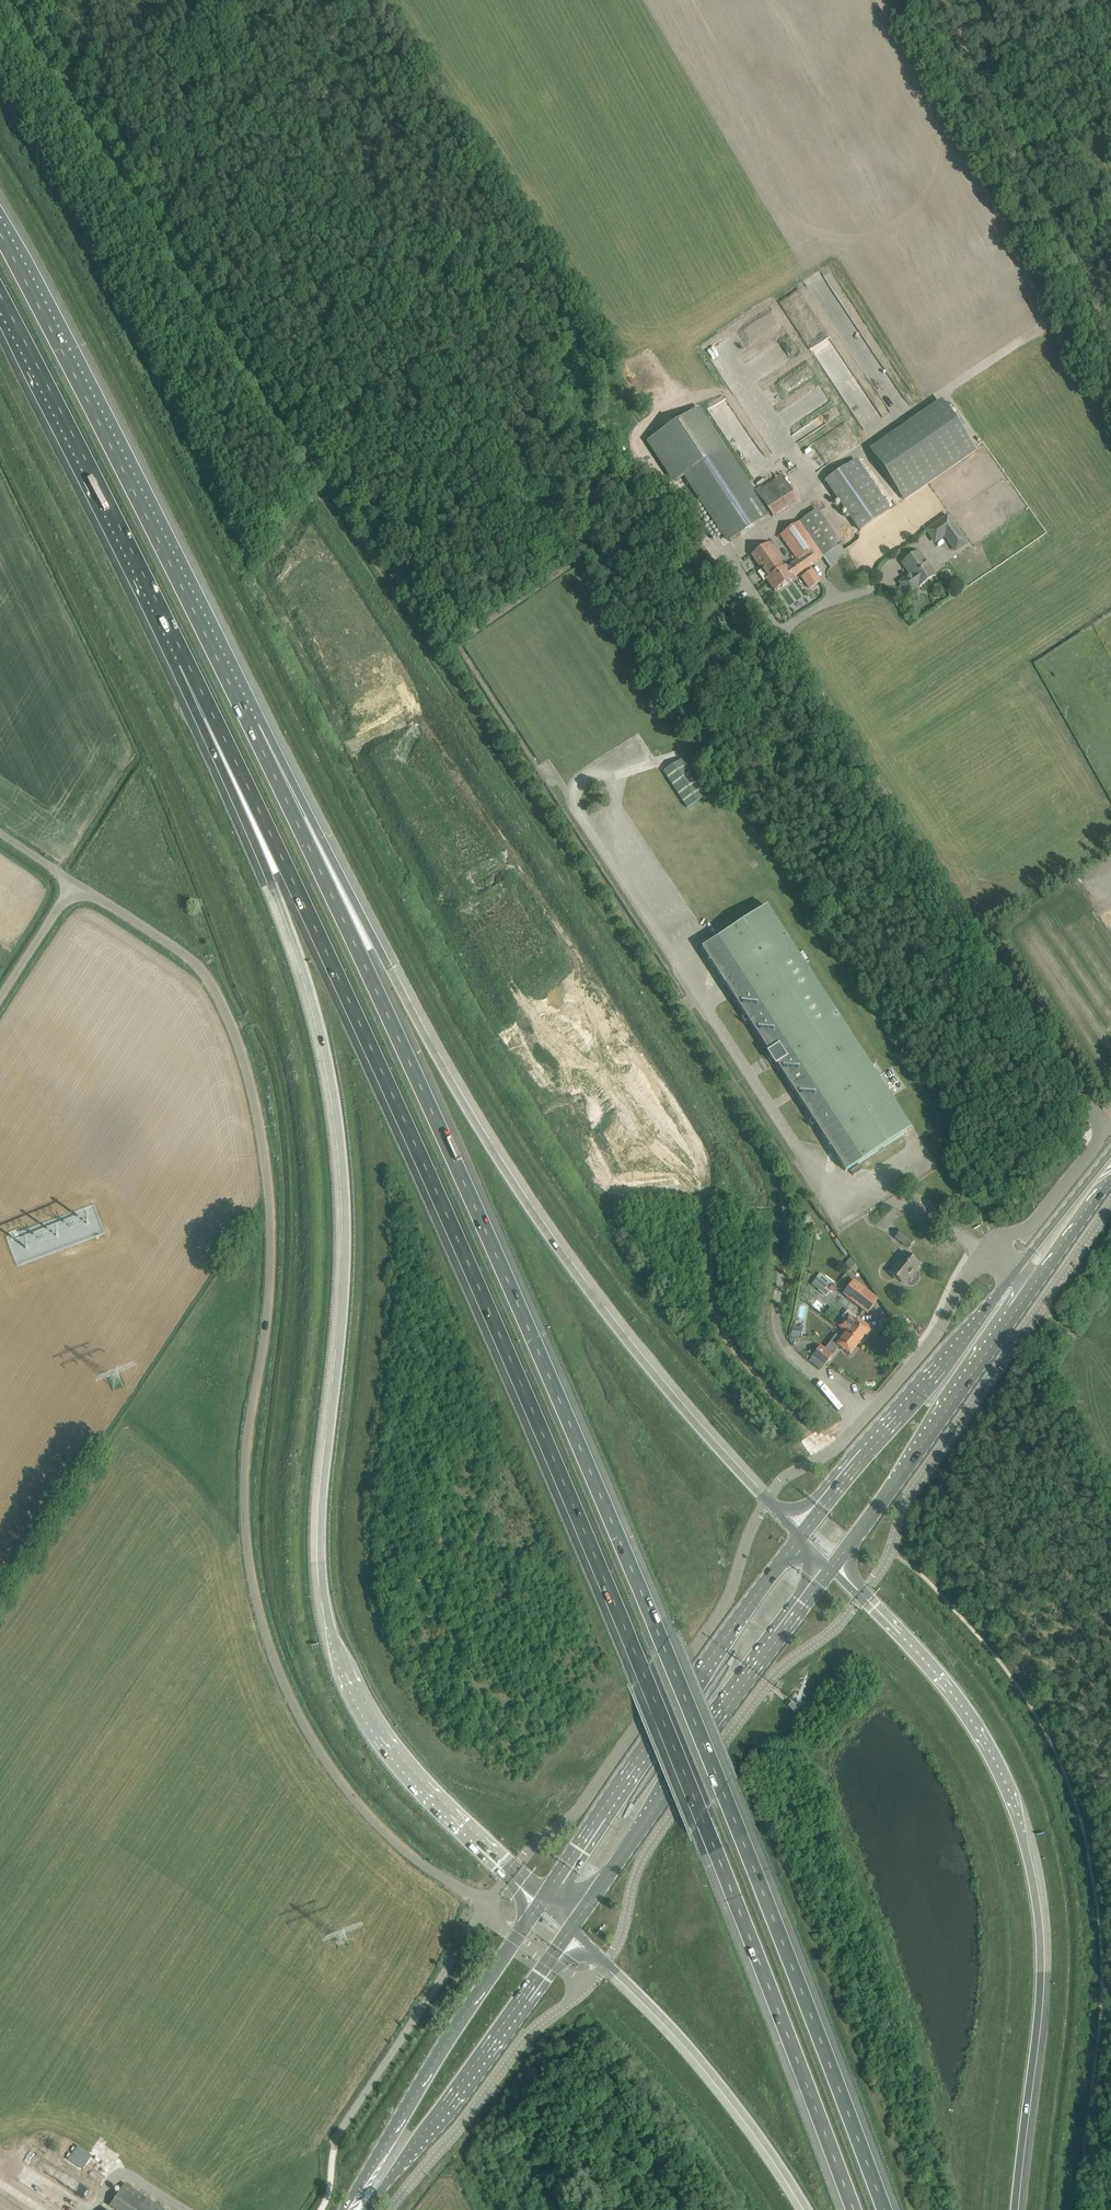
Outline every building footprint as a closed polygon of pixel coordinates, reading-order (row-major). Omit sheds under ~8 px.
[(869,449),(905,501),(977,450),(941,399),(869,449)] [(752,492),(697,408),(646,442),(673,483),(686,475),(730,542),(768,517),(752,492)] [(825,482),(859,531),(873,521),(890,509),(855,460),(825,482)] [(758,488),(752,492),(768,517),(770,519),(799,500),(794,492),(790,494),(778,477),(759,490),(758,488)] [(945,518),(936,524),(955,551),(964,545),(945,518)] [(758,572),(764,581),(766,579),(774,591),(823,557),(799,522),(781,535),(796,558),(788,563),(790,565),(787,567),(785,565),(784,566),(778,558),(780,557),(769,542),(751,555),(762,570),(758,572)] [(840,544),(823,557),(830,567),(848,555),(840,544)] [(900,582),(908,594),(908,593),(907,591),(917,584),(919,587),(935,575),(919,552),(903,563),(911,575),(900,582)] [(805,588),(818,581),(811,568),(798,575),(805,588)] [(706,796),(682,759),(663,771),(687,808),(706,796)] [(847,1174),(912,1133),(768,909),(702,952),(711,963),(718,964),(717,972),(831,1148),(838,1150),(837,1157),(847,1174)] [(894,1236),(908,1247),(914,1239),(900,1228),(894,1236)] [(889,1271),(905,1283),(920,1265),(904,1252),(889,1271)] [(851,1261),(847,1266),(850,1271),(855,1273),(858,1268),(851,1261)] [(820,1274),(811,1284),(827,1297),(830,1292),(833,1291),(835,1289),(835,1286),(820,1274)] [(853,1281),(843,1294),(867,1313),(877,1300),(853,1281)] [(843,1320),(838,1326),(846,1333),(846,1332),(859,1342),(870,1327),(858,1317),(848,1310),(842,1319),(843,1320)] [(792,1327),(791,1337),(802,1337),(802,1327),(792,1327)] [(859,1342),(846,1332),(842,1338),(836,1334),(825,1349),(821,1345),(812,1357),(823,1366),(839,1346),(850,1355),(859,1342)] [(792,1702),(788,1707),(796,1714),(801,1709),(792,1702)] [(81,2146),(70,2159),(83,2170),(94,2156),(81,2146)] [(116,2209),(164,2209),(146,2198),(127,2185),(112,2207),(116,2209)]
